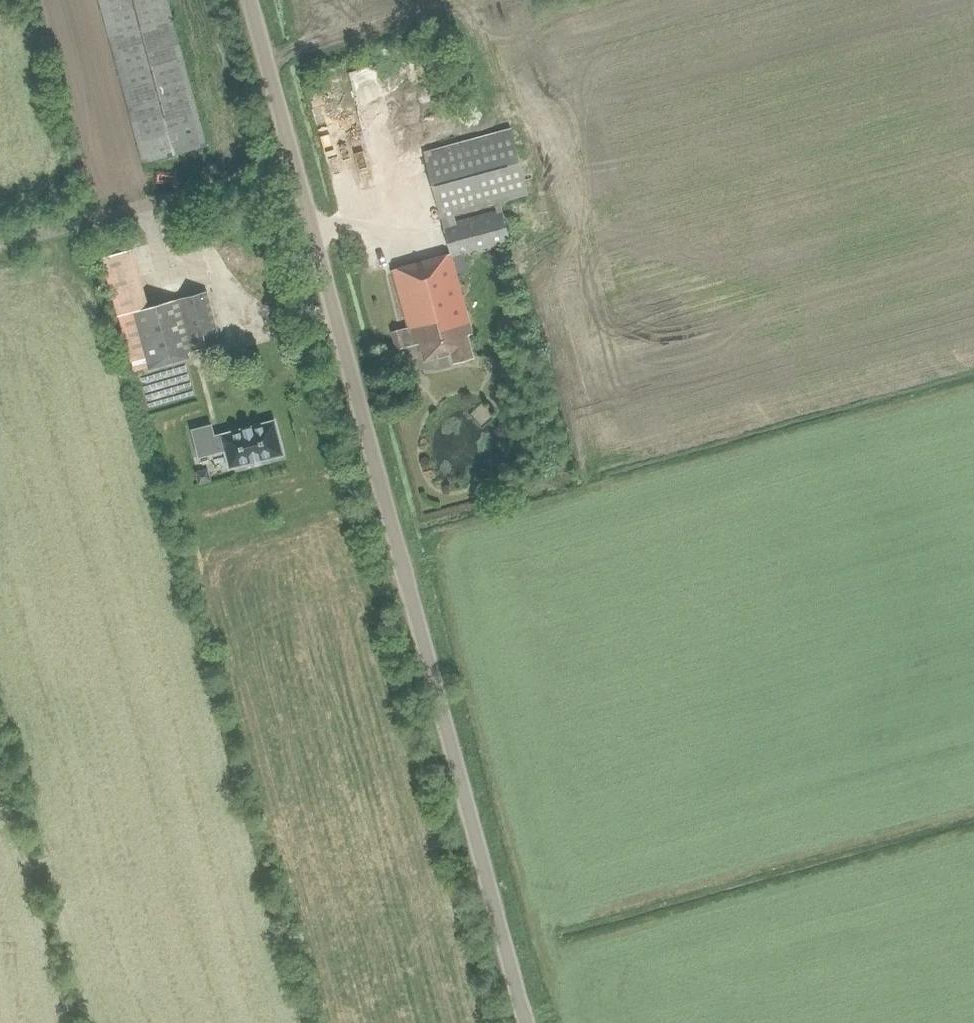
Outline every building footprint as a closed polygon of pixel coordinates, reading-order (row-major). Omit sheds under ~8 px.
[(142,162),(207,146),(168,0),(99,0),(142,162)] [(502,210),(482,216),(459,223),(457,216),(530,194),(510,126),(422,151),(445,227),(441,228),(449,255),(391,272),(407,327),(391,332),(396,350),(412,345),(413,348),(420,346),(426,365),(451,357),(453,365),(472,359),(466,338),(473,336),(454,274),(468,270),(465,259),(512,245),(502,210)] [(190,355),(195,354),(220,348),(207,293),(133,311),(146,365),(143,366),(149,391),(196,380),(190,355)] [(193,430),(199,456),(225,450),(230,468),(284,455),(274,421),(220,434),(221,436),(214,438),(211,425),(193,430)]
